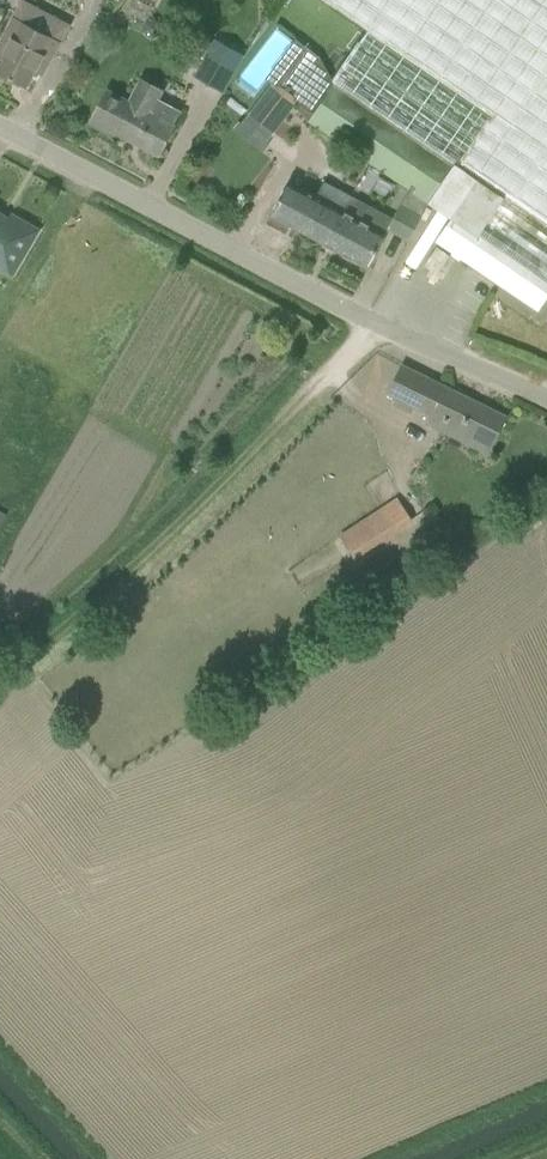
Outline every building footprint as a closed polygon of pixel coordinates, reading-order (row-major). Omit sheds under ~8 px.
[(409,190),(429,203),(451,218),(435,242),(538,312),(546,298),(546,0),(324,0),(371,31),(309,121),(409,190)] [(0,45),(0,56),(4,58),(0,66),(0,72),(26,86),(35,69),(44,73),(59,43),(23,24),(14,20),(6,34),(0,45)] [(216,40),(206,58),(219,65),(209,84),(224,92),(244,56),(216,40)] [(297,54),(242,123),(267,143),(299,103),(308,110),(331,81),(297,54)] [(142,80),(131,100),(108,88),(90,123),(109,133),(110,132),(158,157),(174,125),(182,110),(159,98),(163,91),(142,80)] [(271,215),(324,244),(349,196),(324,183),(317,196),(289,182),(271,215)] [(422,216),(429,203),(409,190),(401,205),(422,216)] [(393,220),(349,196),(324,244),(368,268),(394,220),(393,220)] [(12,271),(36,230),(13,217),(11,221),(0,215),(0,264),(12,271)] [(402,366),(388,393),(433,415),(429,424),(489,454),(507,417),(402,366)] [(399,497),(341,535),(357,560),(415,522),(399,497)]
